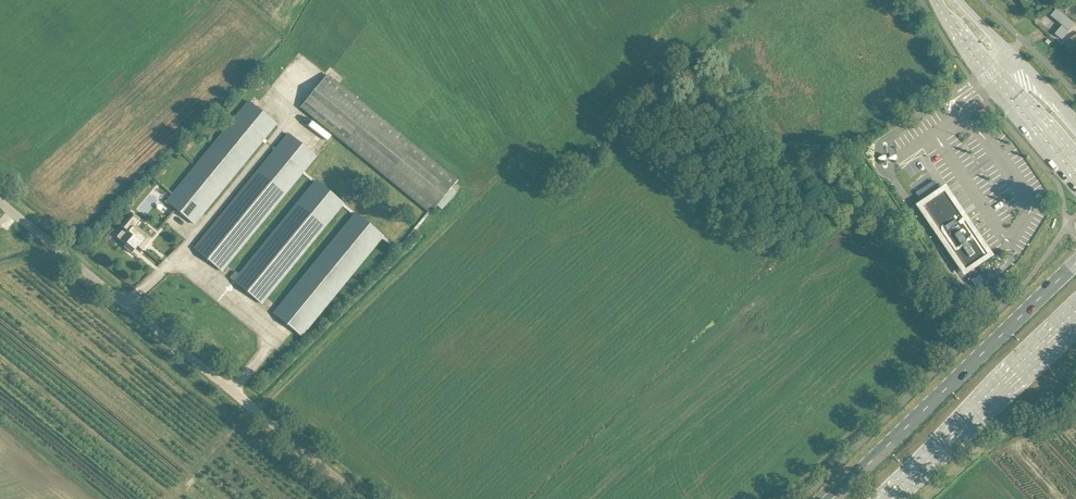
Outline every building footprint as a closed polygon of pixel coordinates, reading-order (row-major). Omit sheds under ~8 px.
[(1040,13),(1042,21),(1053,18),(1051,10),(1040,13)] [(1075,41),(1075,25),(1075,24),(1066,30),(1073,42),(1075,41)] [(430,213),(458,179),(329,73),(301,107),(430,213)] [(194,224),(220,192),(276,124),(248,101),(166,202),(194,224)] [(222,271),(287,192),(316,157),(288,134),(194,248),(222,271)] [(344,204),(330,192),(316,181),(234,281),(262,304),(344,204)] [(934,181),(921,190),(926,197),(939,188),(934,181)] [(990,255),(968,223),(963,215),(946,190),(922,206),(927,214),(925,215),(928,219),(930,218),(942,236),(940,237),(944,244),(946,242),(966,271),(990,255)] [(140,219),(133,213),(121,226),(124,229),(117,237),(126,245),(124,247),(132,254),(138,247),(142,251),(152,239),(135,225),(140,219)] [(355,213),(273,314),(301,336),(383,236),(355,213)]
